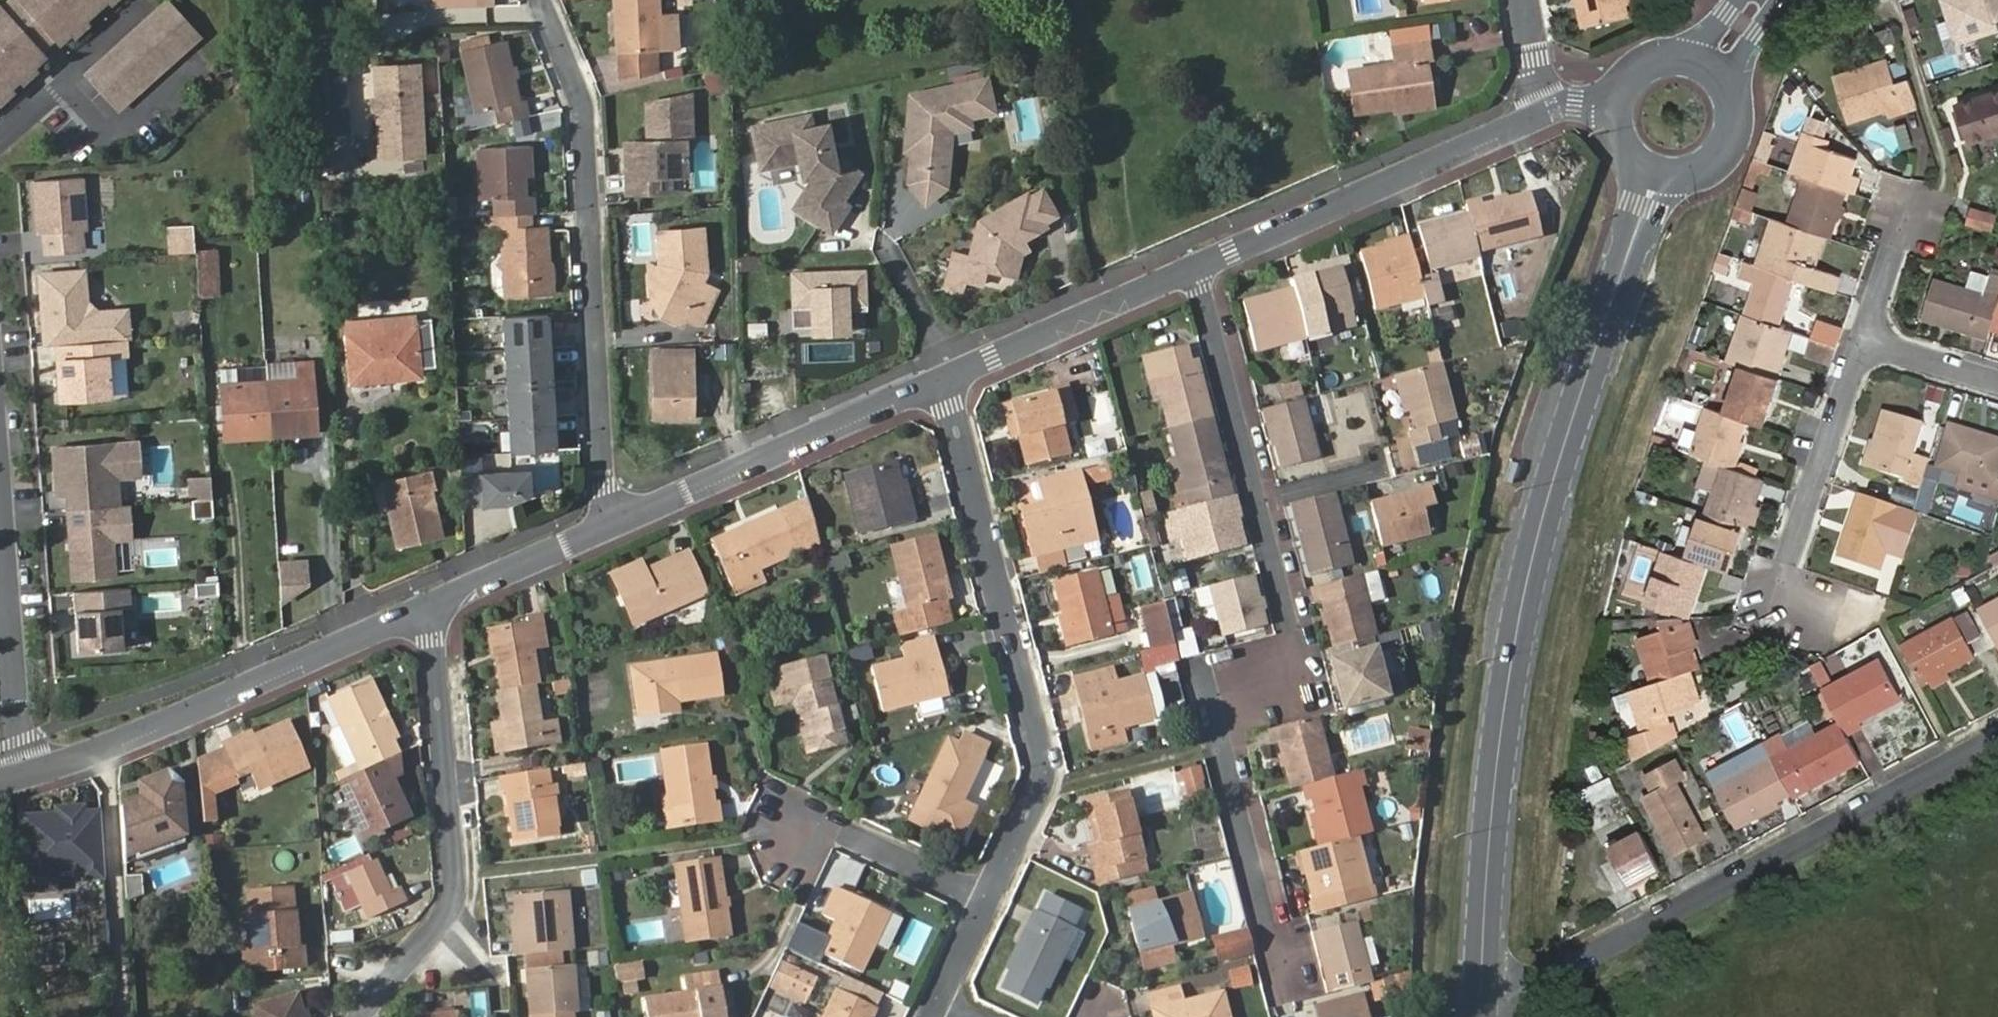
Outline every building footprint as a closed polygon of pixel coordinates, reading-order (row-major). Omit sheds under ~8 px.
[(43,56),(38,50),(50,39),(55,44),(104,0),(7,0),(0,6),(0,95),(43,56)] [(147,16),(181,53),(199,37),(165,0),(147,16)] [(660,0),(616,0),(619,51),(661,50),(660,12),(660,0)] [(1626,0),(1580,0),(1587,28),(1630,18),(1627,5),(1626,0)] [(1961,43),(1997,31),(1997,22),(1997,20),(1997,0),(1947,0),(1961,43)] [(660,12),(661,50),(662,50),(685,49),(683,12),(660,12)] [(147,16),(83,74),(116,112),(181,53),(147,16)] [(1893,29),(1877,33),(1882,47),(1898,42),(1893,29)] [(439,59),(451,59),(451,36),(439,36),(439,59)] [(495,107),(499,122),(529,115),(525,99),(519,100),(505,40),(461,50),(475,111),(495,107)] [(1394,105),(1432,99),(1427,58),(1431,57),(1429,43),(1394,48),(1396,64),(1350,70),(1356,111),(1394,105)] [(422,62),(372,65),(378,162),(428,159),(422,62)] [(1889,117),(1919,108),(1911,83),(1897,87),(1889,62),(1835,79),(1849,122),(1887,111),(1889,117)] [(729,87),(726,71),(706,75),(710,91),(729,87)] [(989,78),(913,93),(909,136),(912,136),(914,147),(911,181),(927,201),(947,185),(948,178),(937,165),(938,152),(950,153),(953,129),(973,125),(971,116),(996,111),(989,78)] [(1971,144),(1997,135),(1997,93),(1959,106),(1971,144)] [(635,156),(627,157),(628,193),(671,190),(671,175),(685,175),(686,173),(685,141),(692,141),(689,95),(648,105),(649,143),(635,144),(635,156)] [(1433,107),(1432,99),(1394,105),(1395,113),(1433,107)] [(813,111),(756,122),(764,162),(803,155),(803,160),(819,170),(797,202),(832,227),(849,202),(843,198),(854,183),(846,177),(854,164),(836,152),(830,120),(816,123),(813,111)] [(1847,192),(1854,194),(1860,177),(1853,175),(1857,160),(1818,146),(1820,137),(1825,138),(1830,124),(1811,118),(1792,172),(1805,177),(1847,192)] [(1895,125),(1903,149),(1915,146),(1908,121),(1895,125)] [(626,144),(627,157),(635,156),(635,144),(633,144),(626,144)] [(496,198),(497,214),(531,213),(534,212),(533,196),(526,196),(525,175),(532,174),(530,146),(479,149),(482,199),(496,198)] [(1772,166),(1755,159),(1743,190),(1754,193),(1761,173),(1769,176),(1772,166)] [(1805,177),(1792,172),(1790,179),(1803,184),(1805,177)] [(88,253),(83,176),(31,180),(35,234),(43,233),(44,256),(88,253)] [(1826,237),(1831,239),(1847,192),(1805,177),(1803,184),(1789,224),(1826,237)] [(1045,188),(1032,196),(1047,223),(1061,216),(1045,188)] [(1030,192),(980,219),(972,258),(956,254),(948,288),(965,291),(971,264),(1008,273),(1014,246),(1025,240),(1049,227),(1047,223),(1032,196),(1030,192)] [(1481,198),(1465,203),(1468,216),(1478,253),(1542,236),(1531,194),(1483,206),(1481,198)] [(1969,223),(1995,232),(1997,223),(1997,212),(1975,204),(1969,223)] [(531,213),(497,214),(497,231),(503,231),(504,257),(497,262),(505,267),(507,293),(554,291),(552,263),(548,261),(547,224),(531,225),(531,213)] [(1432,271),(1479,258),(1478,253),(1468,216),(1420,227),(1432,271)] [(1758,266),(1762,267),(1796,279),(1833,292),(1838,276),(1815,268),(1809,266),(1814,253),(1820,255),(1826,237),(1789,224),(1773,219),(1758,266)] [(707,225),(654,230),(657,264),(646,261),(651,302),(660,321),(684,330),(688,324),(705,328),(721,291),(706,281),(710,272),(707,225)] [(1030,250),(1025,240),(1014,246),(1008,273),(1019,275),(1024,254),(1030,250)] [(1419,278),(1410,240),(1361,252),(1376,311),(1424,299),(1419,278)] [(196,249),(199,288),(220,287),(217,248),(196,249)] [(1809,266),(1815,268),(1820,255),(1814,253),(1809,266)] [(1756,283),(1745,315),(1779,327),(1796,279),(1762,267),(1758,266),(1742,260),(1737,278),(1756,283)] [(866,269),(795,271),(797,323),(849,321),(848,306),(868,306),(866,269)] [(1291,282),(1293,291),(1306,339),(1355,327),(1341,270),(1291,282)] [(55,327),(57,345),(128,340),(126,311),(98,313),(86,302),(83,271),(40,275),(44,328),(55,327)] [(1419,278),(1424,299),(1427,308),(1443,303),(1436,274),(1419,278)] [(1989,339),(1992,329),(1997,308),(1997,276),(1991,274),(1984,296),(1935,280),(1923,318),(1989,339)] [(1306,339),(1293,291),(1244,303),(1256,351),(1306,339)] [(506,314),(508,348),(551,346),(549,312),(506,314)] [(1745,315),(1729,362),(1740,366),(1777,378),(1793,332),(1779,327),(1745,315)] [(383,370),(419,368),(419,365),(435,364),(431,320),(415,321),(415,318),(347,323),(352,379),(384,377),(383,370)] [(1521,318),(1501,322),(1505,338),(1524,333),(1521,318)] [(1813,338),(1839,348),(1845,329),(1819,320),(1813,338)] [(44,328),(45,346),(57,345),(55,327),(44,328)] [(1806,358),(1832,367),(1839,348),(1813,338),(1806,358)] [(1163,401),(1170,429),(1211,418),(1196,361),(1191,363),(1186,345),(1144,356),(1149,374),(1156,373),(1163,401)] [(508,348),(510,382),(553,379),(551,346),(508,348)] [(110,397),(107,356),(56,360),(59,400),(110,397)] [(654,356),(654,417),(694,417),(694,356),(654,356)] [(1402,374),(1411,410),(1415,431),(1410,433),(1413,448),(1440,441),(1436,425),(1455,421),(1441,364),(1402,374)] [(268,382),(267,365),(222,367),(223,384),(268,382)] [(296,366),(297,380),(268,382),(271,433),(314,431),(310,365),(296,366)] [(1747,422),(1764,427),(1781,380),(1777,378),(1740,366),(1725,413),(1747,422)] [(419,374),(419,368),(383,370),(384,377),(419,374)] [(1156,402),(1163,401),(1156,373),(1149,374),(1156,402)] [(1402,374),(1395,375),(1404,412),(1411,410),(1402,374)] [(510,382),(512,416),(555,413),(553,379),(510,382)] [(227,436),(271,433),(268,382),(223,384),(227,436)] [(1279,388),(1282,400),(1301,395),(1299,383),(1279,388)] [(1011,405),(1019,434),(1026,463),(1067,452),(1060,423),(1074,420),(1065,385),(1051,389),(1053,395),(1011,405)] [(1318,459),(1302,399),(1265,409),(1280,468),(1318,459)] [(1012,436),(1019,434),(1011,405),(1005,407),(1012,436)] [(1708,407),(1692,456),(1704,460),(1723,466),(1730,469),(1740,442),(1747,422),(1725,413),(1708,407)] [(512,416),(514,450),(557,447),(555,413),(512,416)] [(1922,489),(1931,460),(1916,454),(1926,425),(1887,413),(1877,444),(1869,467),(1906,481),(1906,484),(1922,489)] [(1100,432),(1115,433),(1116,415),(1101,414),(1100,432)] [(1211,418),(1170,429),(1177,458),(1186,492),(1190,508),(1232,497),(1211,418)] [(1455,421),(1436,425),(1440,441),(1458,436),(1455,421)] [(1997,486),(1997,441),(1953,426),(1939,467),(1961,474),(1997,486)] [(1457,441),(1461,456),(1485,451),(1482,436),(1457,441)] [(1447,439),(1413,448),(1418,467),(1452,457),(1447,439)] [(66,494),(68,509),(108,506),(106,478),(117,477),(140,476),(138,442),(53,448),(56,495),(66,494)] [(1740,442),(1730,469),(1734,470),(1743,443),(1740,442)] [(1863,465),(1869,467),(1877,444),(1871,442),(1863,465)] [(1186,492),(1177,458),(1170,459),(1179,494),(1186,492)] [(1723,466),(1704,460),(1695,486),(1701,488),(1714,492),(1723,466)] [(846,476),(860,531),(914,518),(905,482),(899,484),(895,464),(846,476)] [(1055,513),(1025,521),(1034,555),(1064,547),(1060,535),(1092,527),(1082,485),(1108,479),(1105,464),(1040,481),(1044,503),(1052,501),(1055,513)] [(1745,525),(1748,527),(1750,522),(1755,506),(1764,480),(1734,470),(1730,469),(1723,466),(1707,512),(1745,525)] [(406,548),(447,533),(430,485),(434,484),(428,468),(383,483),(406,548)] [(485,472),(487,503),(511,501),(533,492),(532,469),(485,472)] [(485,472),(465,473),(467,504),(487,503),(485,472)] [(935,472),(925,475),(931,495),(942,492),(935,472)] [(1961,474),(1956,489),(1997,502),(1997,486),(1961,474)] [(191,478),(192,485),(212,484),(212,476),(191,478)] [(106,478),(108,506),(110,506),(119,505),(117,477),(106,478)] [(192,485),(193,500),(213,499),(212,484),(192,485)] [(1431,488),(1370,502),(1382,546),(1429,534),(1424,508),(1435,505),(1431,488)] [(1701,488),(1696,501),(1709,506),(1714,492),(1701,488)] [(1149,492),(1140,494),(1146,515),(1154,512),(1149,492)] [(1179,494),(1171,496),(1175,512),(1176,512),(1190,508),(1186,492),(1179,494)] [(1291,504),(1310,576),(1351,564),(1333,493),(1291,504)] [(1903,509),(1860,495),(1839,558),(1881,572),(1903,509)] [(1176,512),(1182,538),(1189,561),(1245,547),(1232,497),(1190,508),(1176,512)] [(1022,508),(1025,521),(1055,513),(1052,501),(1044,503),(1022,508)] [(115,577),(110,506),(108,506),(68,509),(73,580),(115,577)] [(1755,506),(1750,522),(1756,525),(1762,508),(1755,506)] [(712,541),(734,592),(749,585),(745,574),(759,568),(797,552),(780,512),(712,541)] [(1175,512),(1164,514),(1171,541),(1182,538),(1176,512),(1175,512)] [(1688,559),(1707,566),(1728,573),(1745,525),(1707,512),(1704,512),(1698,530),(1692,547),(1688,559)] [(1060,535),(1064,547),(1095,539),(1092,527),(1060,535)] [(1684,544),(1692,547),(1698,530),(1689,527),(1684,544)] [(892,545),(908,608),(893,611),(899,636),(950,623),(944,599),(949,598),(933,535),(892,545)] [(1034,555),(1038,575),(1069,567),(1064,547),(1034,555)] [(1646,604),(1689,619),(1707,566),(1688,559),(1664,551),(1646,604)] [(686,553),(643,571),(647,579),(689,561),(686,553)] [(303,561),(279,563),(281,603),(305,592),(303,561)] [(647,579),(643,571),(640,562),(612,575),(634,624),(687,601),(683,592),(700,585),(689,561),(647,579)] [(759,568),(745,574),(749,585),(764,579),(759,568)] [(1055,581),(1063,614),(1070,645),(1125,631),(1117,596),(1102,599),(1096,570),(1055,581)] [(1378,572),(1360,576),(1368,605),(1385,600),(1378,572)] [(1184,573),(1169,577),(1174,596),(1189,592),(1184,573)] [(1333,647),(1371,638),(1376,636),(1368,605),(1360,576),(1312,589),(1316,601),(1321,600),(1333,647)] [(1169,577),(1158,579),(1164,601),(1174,598),(1169,577)] [(1253,577),(1210,588),(1222,636),(1265,625),(1253,577)] [(683,592),(687,601),(703,594),(700,585),(683,592)] [(808,589),(812,603),(825,600),(821,585),(808,589)] [(123,648),(120,608),(131,608),(129,587),(73,592),(76,620),(79,619),(80,630),(76,631),(78,652),(123,648)] [(560,598),(562,611),(569,609),(563,597),(560,598)] [(558,613),(562,611),(560,598),(553,602),(558,613)] [(1174,598),(1164,601),(1164,602),(1168,616),(1172,629),(1183,627),(1175,598),(1174,598)] [(1168,616),(1164,602),(1143,608),(1153,649),(1175,643),(1168,616)] [(1997,648),(1997,603),(1979,613),(1997,648)] [(497,659),(501,689),(533,684),(538,683),(532,650),(546,648),(540,613),(526,616),(527,622),(491,628),(497,659)] [(1070,645),(1063,614),(1058,616),(1065,647),(1070,645)] [(1902,648),(1923,688),(1930,684),(1949,674),(1977,660),(1969,645),(1983,638),(1970,614),(1902,648)] [(1441,619),(1421,624),(1426,640),(1445,635),(1441,619)] [(1692,671),(1701,668),(1695,648),(1699,646),(1691,623),(1686,625),(1684,620),(1661,620),(1664,632),(1640,639),(1653,685),(1692,671)] [(1193,626),(1175,630),(1182,657),(1199,653),(1193,626)] [(491,659),(497,659),(491,628),(487,629),(491,659)] [(723,637),(725,651),(736,649),(732,635),(723,637)] [(872,667),(882,710),(948,695),(935,637),(900,646),(903,659),(872,667)] [(1328,648),(1344,710),(1388,699),(1371,638),(1333,647),(1328,648)] [(1153,664),(1176,658),(1173,646),(1150,652),(1153,664)] [(660,704),(676,702),(720,696),(714,655),(630,666),(638,715),(661,711),(660,704)] [(792,695),(807,752),(844,743),(842,731),(846,730),(840,708),(835,709),(822,658),(768,671),(775,699),(792,695)] [(1822,661),(1811,667),(1821,685),(1833,679),(1822,661)] [(1881,661),(1824,691),(1841,723),(1848,736),(1864,728),(1860,722),(1902,699),(1881,661)] [(1075,678),(1089,735),(1119,728),(1152,719),(1141,676),(1108,685),(1104,671),(1075,678)] [(1634,762),(1676,740),(1677,738),(1673,724),(1669,725),(1666,713),(1701,702),(1692,671),(1653,685),(1630,692),(1642,734),(1628,738),(1634,762)] [(1949,674),(1930,684),(1934,690),(1952,681),(1949,674)] [(572,676),(551,681),(554,695),(576,690),(572,676)] [(396,738),(370,678),(327,697),(339,725),(331,729),(329,733),(342,761),(354,756),(356,761),(360,770),(392,756),(398,754),(392,740),(396,738)] [(501,689),(498,690),(503,721),(508,751),(558,743),(555,719),(539,722),(533,684),(501,689)] [(677,709),(676,702),(660,704),(661,711),(677,709)] [(1333,778),(1317,717),(1269,730),(1272,745),(1280,743),(1291,788),(1304,785),(1333,778)] [(238,743),(235,738),(220,745),(236,777),(250,770),(259,789),(308,766),(287,721),(251,738),(238,743)] [(508,751),(503,721),(493,723),(498,753),(508,751)] [(1848,736),(1841,723),(1790,750),(1781,734),(1764,743),(1765,744),(1773,759),(1792,794),(1794,798),(1861,761),(1848,736)] [(1119,728),(1089,735),(1093,750),(1123,742),(1119,728)] [(1427,732),(1409,729),(1406,746),(1425,750),(1427,732)] [(248,732),(235,738),(238,743),(251,738),(248,732)] [(949,739),(925,789),(917,785),(909,801),(917,805),(910,819),(957,842),(975,808),(960,801),(987,744),(966,734),(960,744),(949,739)] [(1773,759),(1765,744),(1752,751),(1759,767),(1717,789),(1738,828),(1780,806),(1778,802),(1792,794),(1773,759)] [(661,754),(668,797),(672,826),(719,820),(718,803),(712,804),(704,747),(661,754)] [(1752,751),(1709,774),(1717,789),(1759,767),(1752,751)] [(333,771),(337,780),(360,770),(356,761),(354,756),(342,761),(344,766),(333,771)] [(360,770),(338,780),(362,835),(406,816),(389,778),(400,774),(392,756),(360,770)] [(1645,798),(1675,853),(1706,837),(1677,783),(1685,778),(1677,761),(1647,777),(1654,792),(1645,798)] [(1197,767),(1182,772),(1188,793),(1180,795),(1182,804),(1206,797),(1197,767)] [(547,769),(498,778),(500,791),(506,790),(508,806),(510,814),(514,842),(557,835),(554,817),(549,786),(547,769)] [(1361,770),(1333,778),(1304,785),(1307,800),(1314,798),(1318,814),(1326,845),(1358,837),(1371,833),(1360,787),(1365,786),(1361,770)] [(180,843),(178,784),(164,774),(137,786),(143,799),(123,807),(126,865),(180,843)] [(137,786),(134,776),(122,781),(123,807),(143,799),(137,786)] [(1587,806),(1620,795),(1614,777),(1580,788),(1587,806)] [(556,785),(549,786),(554,817),(561,816),(556,785)] [(1092,822),(1097,843),(1102,862),(1093,864),(1098,882),(1145,870),(1126,792),(1087,802),(1092,822)] [(672,826),(668,797),(662,797),(665,827),(672,826)] [(1087,824),(1092,822),(1087,802),(1082,804),(1087,824)] [(105,877),(99,809),(87,809),(87,803),(52,805),(54,812),(21,814),(27,885),(105,877)] [(1326,845),(1318,814),(1310,815),(1319,847),(1326,845)] [(1629,887),(1661,870),(1642,832),(1610,850),(1629,887)] [(1370,886),(1358,837),(1326,845),(1319,847),(1300,852),(1312,901),(1370,886)] [(1102,862),(1097,843),(1088,845),(1093,864),(1102,862)] [(675,864),(686,942),(728,936),(717,857),(675,864)] [(347,872),(367,919),(405,902),(398,887),(388,892),(374,860),(347,872)] [(127,897),(145,893),(142,873),(123,876),(127,897)] [(249,890),(253,951),(243,952),(244,973),(303,967),(302,947),(296,947),(291,886),(249,890)] [(874,942),(888,913),(836,887),(823,913),(836,920),(820,953),(860,971),(874,942)] [(1125,895),(1143,969),(1176,960),(1172,946),(1202,938),(1191,893),(1157,901),(1153,888),(1125,895)] [(1042,889),(995,989),(1037,1009),(1084,909),(1042,889)] [(513,938),(514,954),(571,950),(567,891),(514,896),(516,915),(518,939),(513,938)] [(1364,922),(1382,919),(1378,903),(1360,906),(1364,922)] [(895,916),(888,913),(874,942),(881,946),(895,916)] [(1372,982),(1371,982),(1356,923),(1319,931),(1334,992),(1371,982),(1372,982)] [(351,930),(331,932),(332,943),(352,942),(351,930)] [(797,931),(792,944),(802,948),(808,935),(797,931)] [(1215,939),(1220,959),(1248,951),(1243,931),(1215,939)] [(640,960),(614,964),(617,981),(642,978),(640,960)] [(791,965),(778,989),(803,1002),(815,978),(791,965)] [(527,969),(530,1015),(577,1012),(573,966),(527,969)] [(1229,972),(1233,987),(1252,982),(1248,967),(1229,972)] [(720,994),(718,972),(683,977),(685,993),(645,999),(647,1016),(724,1016),(720,994)] [(1372,982),(1371,982),(1374,998),(1398,993),(1393,976),(1371,982),(1372,982)] [(1222,993),(1181,1002),(1178,987),(1149,995),(1155,1016),(1229,1016),(1222,993)] [(825,1016),(871,1016),(876,1008),(838,989),(825,1016)] [(788,1002),(765,992),(755,1016),(757,1016),(782,1016),(788,1002)] [(301,1012),(295,993),(253,1006),(256,1016),(302,1016),(301,1012)] [(720,994),(724,1016),(733,1016),(730,993),(720,994)] [(1357,1012),(1362,1010),(1359,997),(1318,1006),(1320,1016),(1358,1016),(1357,1012)]
